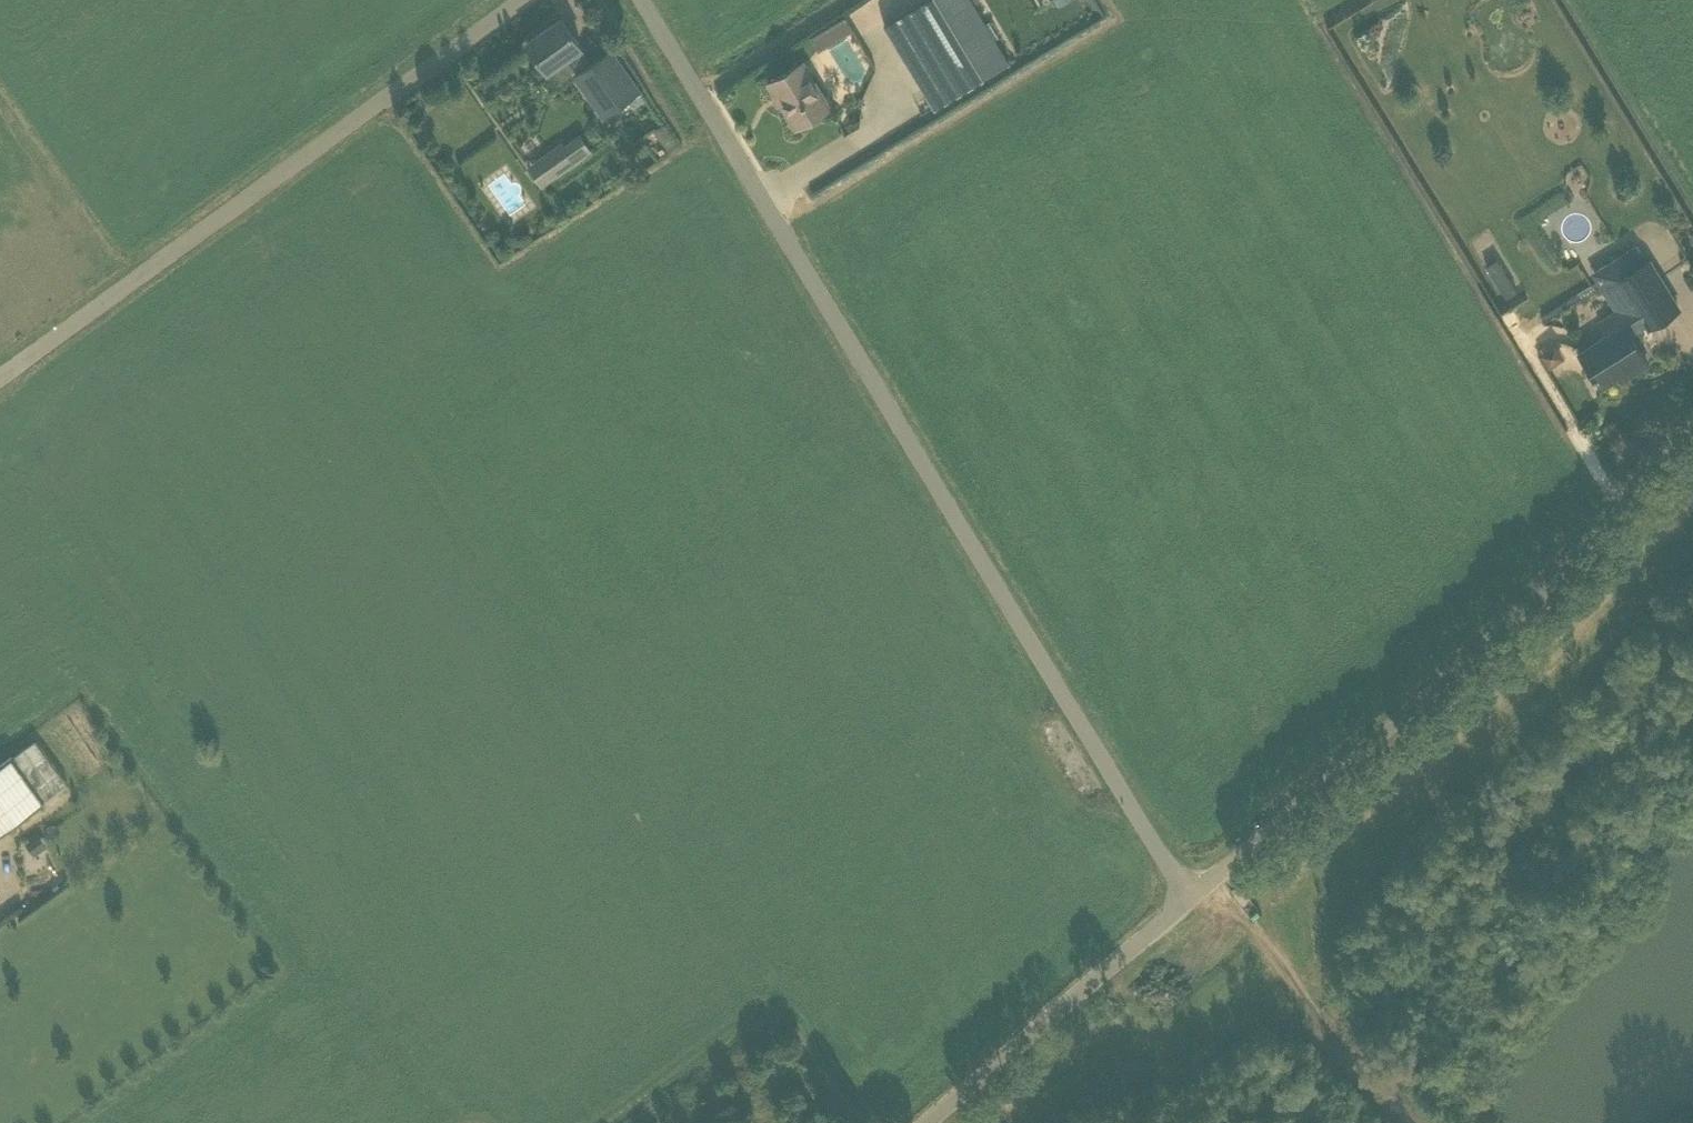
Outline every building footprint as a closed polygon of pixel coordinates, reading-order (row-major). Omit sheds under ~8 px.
[(985,79),(940,0),(927,0),(884,23),(935,108),(985,79)] [(606,115),(640,91),(610,49),(592,62),(580,47),(582,45),(562,17),(527,42),(559,86),(576,74),(606,115)] [(811,33),(817,46),(852,30),(846,17),(811,33)] [(830,107),(803,62),(770,82),(797,127),(830,107)] [(577,162),(593,151),(581,133),(565,145),(577,162)] [(1579,352),(1601,386),(1628,369),(1631,374),(1648,363),(1629,334),(1646,324),(1649,328),(1679,309),(1649,260),(1646,261),(1637,247),(1596,273),(1619,309),(1599,322),(1606,335),(1579,352)] [(1517,290),(1498,258),(1487,265),(1506,297),(1517,290)] [(0,764),(0,833),(45,801),(12,756),(0,764)]
